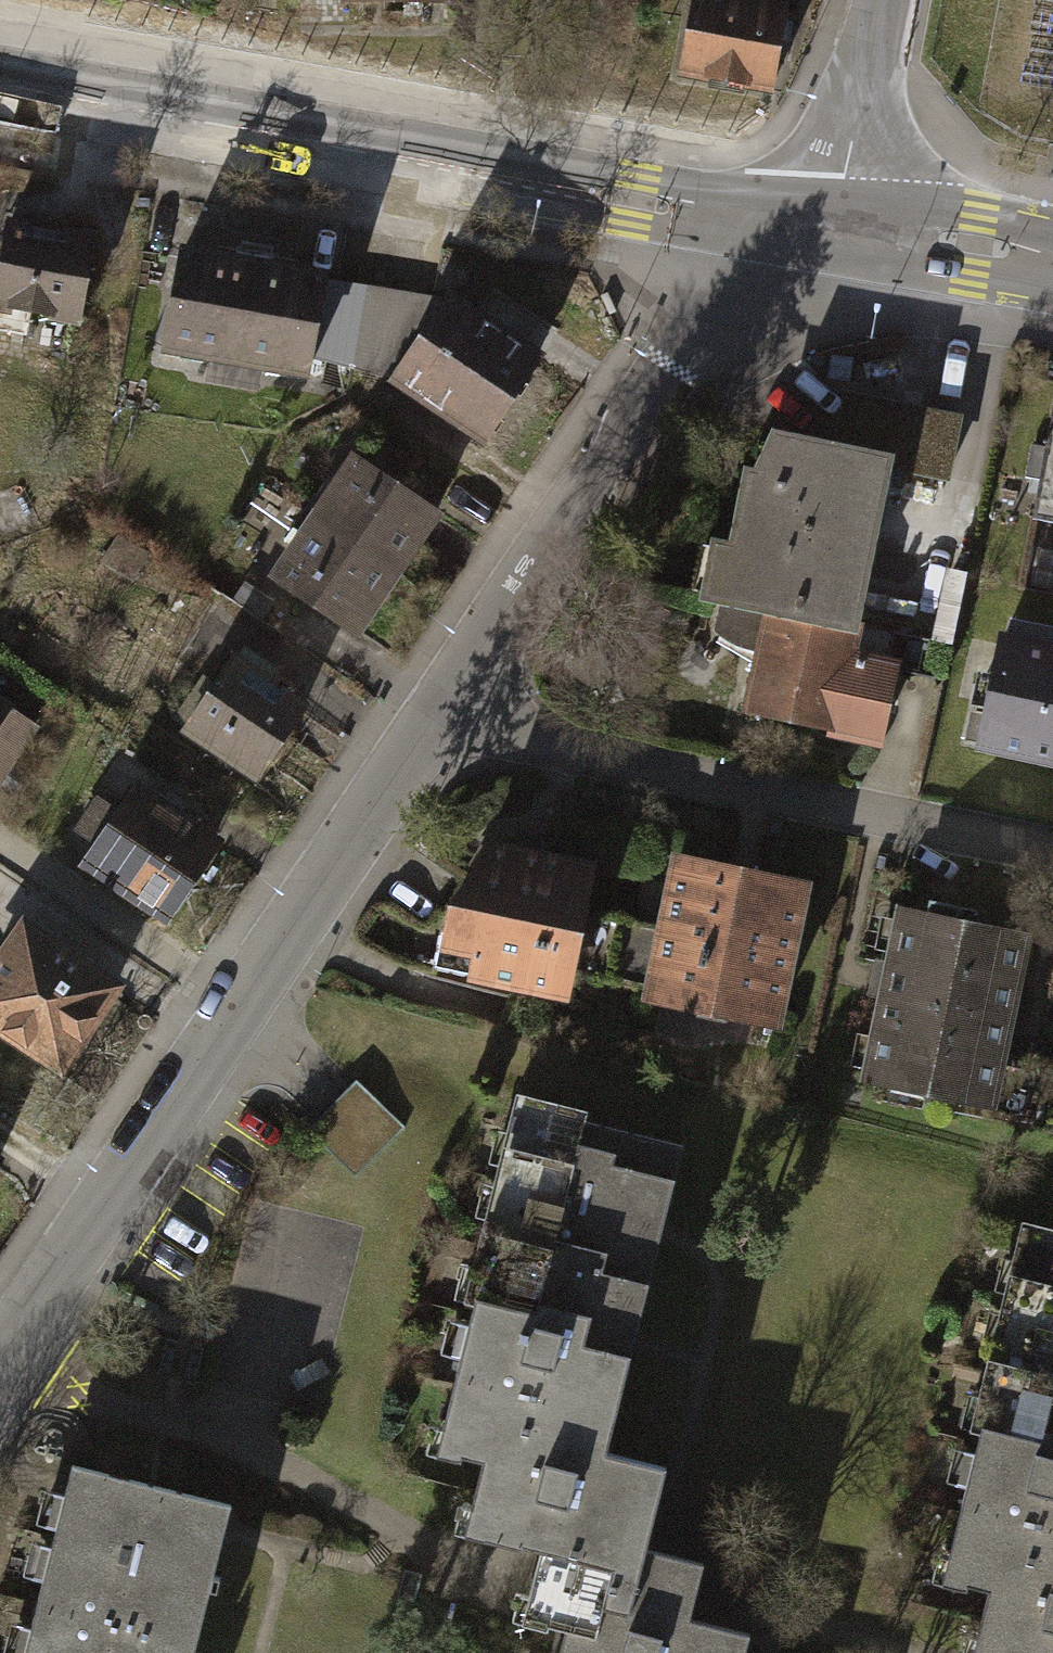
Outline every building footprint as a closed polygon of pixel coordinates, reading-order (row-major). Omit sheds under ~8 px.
[(672,76),(761,91),(777,0),(684,0),(672,76)] [(0,228),(0,229),(0,331),(13,333),(17,311),(64,320),(79,241),(39,233),(42,218),(13,212),(9,230),(0,228)] [(160,343),(233,358),(252,265),(180,250),(160,343)] [(303,372),(307,356),(321,288),(323,280),(252,265),(233,358),(303,372)] [(359,296),(321,288),(307,356),(345,364),(359,296)] [(440,295),(430,308),(390,378),(481,441),(538,357),(440,295)] [(345,364),(390,378),(430,308),(359,296),(345,364)] [(1043,398),(1022,519),(1052,525),(1052,400),(1043,398)] [(829,450),(873,458),(933,469),(943,415),(867,401),(864,415),(837,410),(829,450)] [(873,458),(829,450),(782,442),(779,456),(765,454),(761,475),(741,471),(727,550),(708,546),(699,598),(758,609),(843,624),(873,458)] [(352,460),(313,519),(392,570),(430,511),(352,460)] [(351,631),(392,570),(313,519),(273,580),(351,631)] [(758,609),(739,709),(874,733),(886,666),(874,664),(880,631),(843,624),(758,609)] [(983,630),(960,744),(1052,762),(1052,645),(983,630)] [(237,648),(186,723),(254,769),(295,709),(261,686),(271,671),(237,648)] [(3,709),(0,713),(0,763),(26,725),(3,709)] [(153,806),(136,795),(91,866),(162,910),(205,842),(174,822),(184,805),(163,791),(153,806)] [(598,863),(472,833),(441,961),(471,968),(465,991),(563,1014),(598,863)] [(812,888),(668,862),(641,1006),(786,1033),(812,888)] [(1015,936),(892,910),(857,1077),(980,1103),(1015,936)] [(24,926),(0,961),(0,1029),(57,1068),(113,987),(24,926)] [(331,1121),(309,1146),(359,1191),(407,1139),(356,1093),(331,1121)] [(480,1245),(638,1285),(673,1146),(515,1106),(480,1245)] [(1023,1242),(935,1586),(983,1598),(969,1652),(1052,1652),(1052,1249),(1023,1242)] [(609,1398),(638,1285),(480,1245),(446,1379),(546,1404),(551,1383),(609,1398)] [(629,1575),(636,1549),(656,1467),(596,1452),(609,1398),(551,1383),(546,1404),(446,1379),(433,1429),(453,1434),(446,1460),(451,1461),(452,1456),(473,1462),(461,1509),(481,1514),(474,1539),(513,1549),(514,1546),(531,1550),(629,1575)] [(62,1463),(13,1652),(183,1652),(221,1504),(62,1463)] [(740,1634),(680,1619),(684,1600),(694,1564),(636,1549),(629,1575),(531,1550),(526,1569),(519,1596),(539,1601),(534,1622),(557,1628),(550,1652),(735,1652),(740,1634)]
